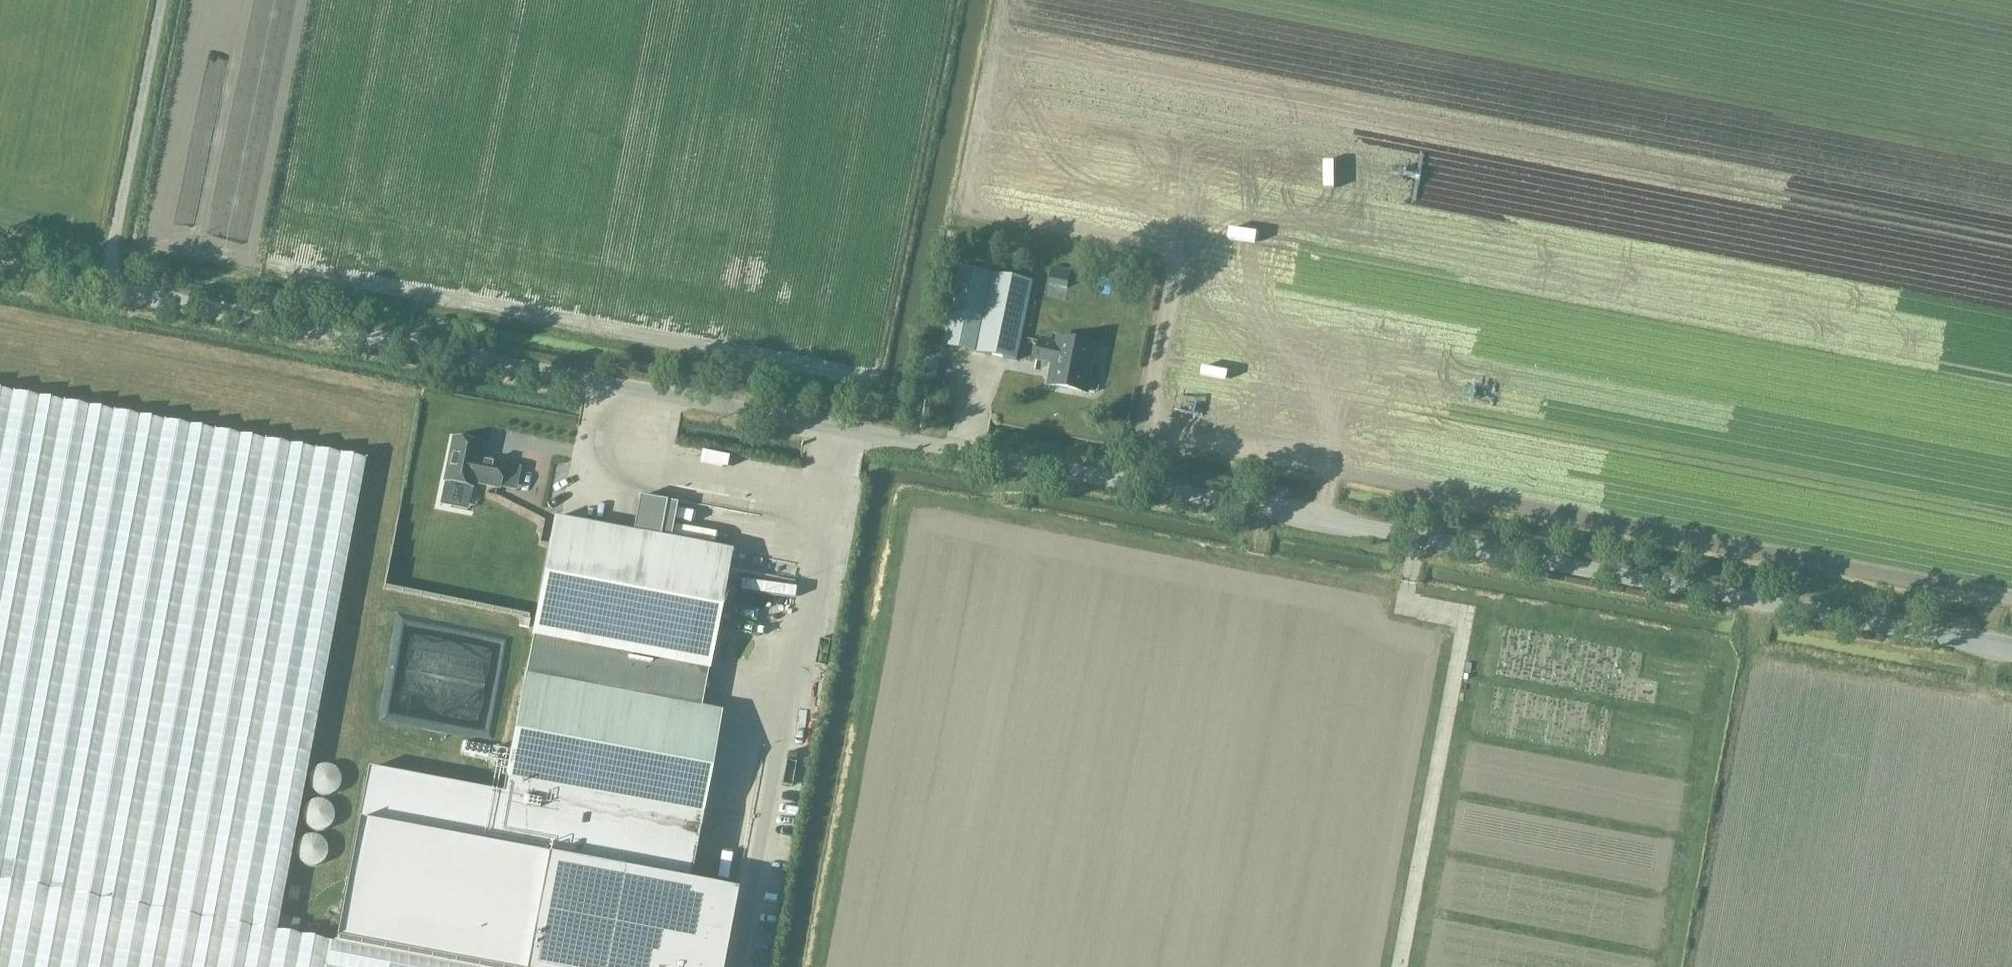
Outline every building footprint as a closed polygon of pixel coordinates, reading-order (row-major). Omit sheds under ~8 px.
[(1016,360),(1032,282),(989,273),(991,264),(981,262),(979,271),(959,267),(943,345),(1016,360)] [(1085,392),(1095,346),(1058,338),(1057,345),(1038,342),(1035,360),(1052,364),(1048,384),(1085,392)] [(917,395),(918,395),(926,396),(927,387),(919,385),(917,395)] [(327,943),(275,933),(364,461),(0,392),(0,966),(322,966),(327,943)] [(472,491),(473,487),(499,492),(504,468),(486,464),(486,467),(478,465),(481,449),(453,444),(445,486),(472,491)] [(524,676),(523,676),(501,795),(368,770),(335,941),(327,940),(327,943),(322,966),(721,966),(735,894),(688,886),(720,713),(700,709),(707,671),(708,671),(731,552),(669,541),(675,505),(638,498),(631,534),(553,519),(530,637),(532,637),(524,676)]
